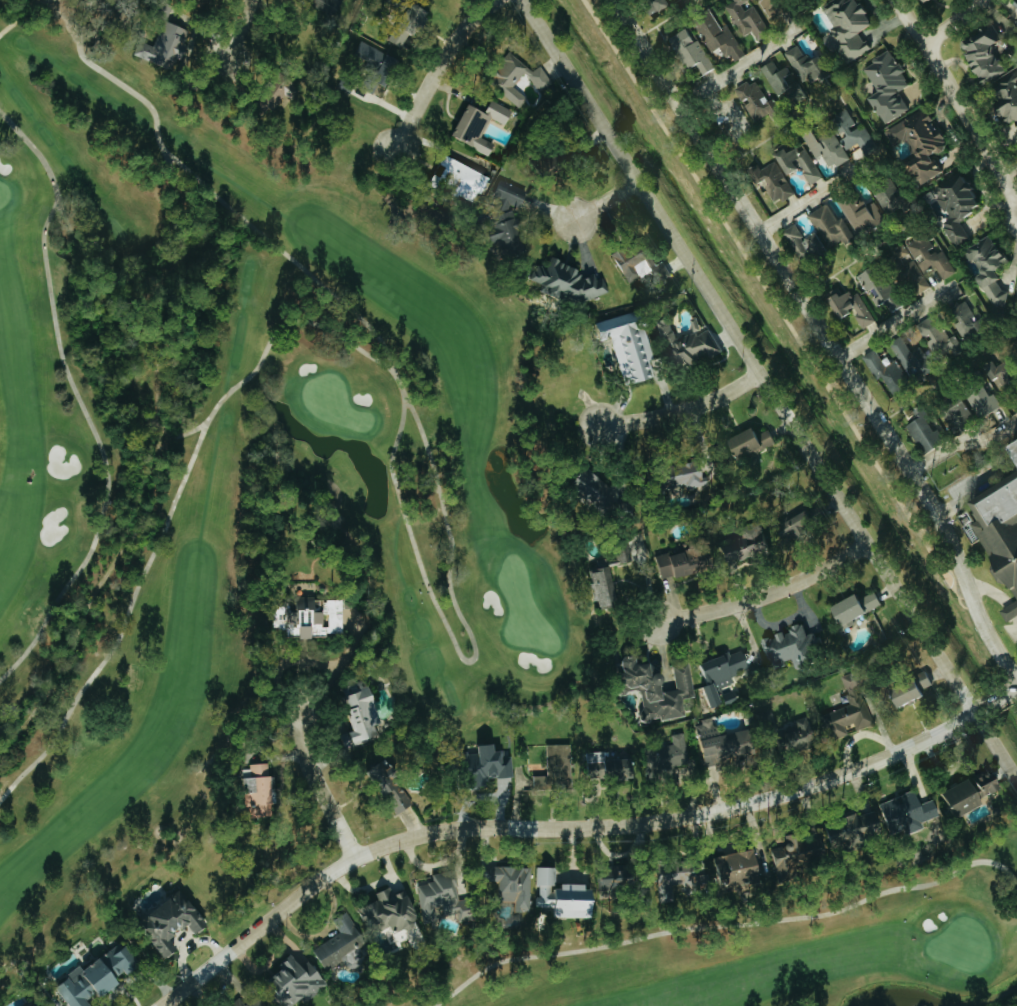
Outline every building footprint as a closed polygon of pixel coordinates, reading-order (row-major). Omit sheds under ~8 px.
[(315,8),(336,16),(342,0),(318,0),(315,8)] [(657,13),(671,5),(669,0),(649,0),(657,13)] [(754,2),(752,3),(751,0),(732,0),(727,3),(747,35),(755,30),(761,39),(773,32),(754,2)] [(774,18),(792,3),(790,0),(763,0),(761,2),(774,18)] [(836,32),(828,36),(836,54),(844,50),(850,61),(873,50),(865,33),(880,26),(867,0),(835,0),(823,6),(836,32)] [(720,15),(710,23),(706,16),(696,23),(717,51),(722,48),(729,57),(734,54),(739,61),(749,54),(720,15)] [(133,53),(170,69),(187,30),(163,20),(152,45),(139,39),(133,53)] [(405,47),(412,32),(419,36),(422,27),(414,24),(411,30),(398,24),(391,41),(405,47)] [(672,37),(691,69),(700,64),(706,75),(717,69),(691,25),(672,37)] [(987,80),(1009,71),(999,47),(1005,45),(998,28),(967,40),(971,49),(974,48),(987,80)] [(392,87),(404,60),(359,40),(351,57),(382,71),(377,81),(392,87)] [(788,51),(804,82),(825,72),(828,77),(835,74),(825,54),(810,61),(802,44),(788,51)] [(911,108),(901,91),(914,84),(893,49),(866,66),(882,92),(873,98),(888,122),(911,108)] [(516,87),(527,73),(533,78),(541,90),(554,82),(544,66),(535,71),(514,54),(510,59),(512,63),(501,70),(494,79),(501,91),(523,108),(530,98),(516,87)] [(764,67),(781,96),(789,92),(793,99),(807,91),(791,65),(782,70),(776,60),(764,67)] [(996,82),(1016,127),(1016,72),(996,82)] [(771,100),(758,78),(739,89),(758,122),(782,108),(776,97),(771,100)] [(472,104),(456,137),(492,155),(498,144),(484,137),(494,118),(504,123),(511,108),(494,100),(489,112),(472,104)] [(887,128),(895,146),(906,141),(925,182),(946,172),(938,155),(951,149),(931,108),(887,128)] [(866,126),(861,130),(852,115),(836,125),(850,148),(859,142),(867,154),(879,147),(866,126)] [(850,159),(835,128),(821,135),(819,130),(808,136),(819,159),(826,155),(832,167),(850,159)] [(793,175),(804,169),(813,184),(825,178),(806,143),(793,150),(792,148),(782,153),(793,175)] [(536,161),(542,178),(570,168),(564,151),(536,161)] [(493,177),(457,160),(445,184),(475,198),(478,191),(485,195),(493,177)] [(798,192),(778,160),(759,172),(779,203),(798,192)] [(973,236),(964,220),(988,207),(968,171),(936,188),(952,218),(944,222),(957,245),(973,236)] [(906,193),(899,178),(875,189),(887,214),(902,207),(898,197),(906,193)] [(531,193),(502,179),(494,196),(524,209),(531,193)] [(843,200),(858,237),(887,225),(877,200),(860,207),(855,194),(843,200)] [(814,212),(832,249),(855,237),(845,216),(839,219),(831,203),(814,212)] [(512,243),(520,244),(522,212),(512,211),(511,222),(497,221),(496,240),(503,240),(503,248),(512,249),(512,243)] [(787,231),(806,263),(831,248),(822,231),(808,239),(799,224),(787,231)] [(958,272),(944,249),(937,253),(924,233),(908,243),(926,272),(938,265),(947,280),(958,272)] [(1009,304),(1012,291),(1001,289),(1006,269),(1009,269),(1013,252),(999,248),(1000,240),(988,237),(986,244),(973,241),(970,258),(986,261),(982,281),(991,283),(988,299),(1009,304)] [(649,245),(637,251),(633,244),(615,254),(631,283),(643,277),(638,266),(651,260),(655,267),(660,265),(649,245)] [(933,287),(918,263),(919,262),(908,244),(899,250),(905,260),(903,261),(923,293),(933,287)] [(581,302),(608,292),(602,277),(596,279),(593,272),(582,277),(580,276),(581,273),(577,271),(579,267),(550,255),(546,265),(535,261),(528,278),(542,284),(539,291),(574,305),(576,300),(581,302)] [(903,305),(881,264),(861,275),(883,316),(903,305)] [(878,321),(859,292),(854,296),(850,290),(835,300),(848,319),(856,313),(867,328),(878,321)] [(972,299),(954,303),(961,334),(983,330),(984,333),(990,331),(987,318),(976,320),(972,299)] [(599,339),(594,323),(640,310),(655,359),(648,361),(652,375),(625,383),(611,335),(599,339)] [(951,338),(940,314),(922,323),(939,360),(965,348),(959,334),(951,338)] [(725,350),(713,328),(702,334),(699,330),(683,339),(671,318),(658,325),(684,372),(725,350)] [(916,381),(937,371),(925,345),(914,350),(911,345),(901,350),(916,381)] [(887,376),(899,395),(915,385),(899,359),(893,363),(890,356),(885,359),(878,348),(866,356),(881,379),(887,376)] [(987,367),(1012,395),(1016,390),(1016,362),(1012,356),(1001,366),(995,360),(987,367)] [(1004,407),(994,388),(976,397),(986,417),(1004,407)] [(974,417),(967,397),(954,401),(960,421),(974,417)] [(946,445),(934,414),(912,423),(925,453),(946,445)] [(737,437),(745,457),(780,444),(774,429),(763,433),(761,428),(737,437)] [(999,446),(1016,434),(1016,616),(1005,623),(995,605),(1011,594),(949,503),(953,500),(1011,469),(999,446)] [(709,483),(703,461),(676,467),(682,490),(709,483)] [(568,485),(583,466),(610,486),(612,503),(629,501),(632,518),(595,523),(593,504),(568,485)] [(821,530),(814,512),(788,522),(796,540),(821,530)] [(725,545),(732,565),(774,550),(768,530),(725,545)] [(598,609),(617,605),(608,565),(631,560),(627,541),(613,544),(616,558),(607,561),(606,557),(596,559),(597,565),(589,567),(598,609)] [(672,552),(661,555),(667,580),(706,570),(701,549),(673,556),(672,552)] [(884,608),(876,589),(838,605),(845,623),(884,608)] [(285,637),(284,627),(272,627),(272,605),(284,605),(284,601),(294,601),(294,597),(312,597),(312,599),(341,599),(341,632),(325,632),(325,636),(285,637)] [(763,640),(772,669),(795,661),(797,668),(826,659),(817,632),(809,634),(806,625),(763,640)] [(713,710),(725,705),(719,689),(734,684),(731,674),(749,668),(744,652),(699,667),(705,685),(704,685),(713,710)] [(618,682),(615,661),(619,660),(622,655),(630,653),(634,657),(635,662),(639,662),(639,664),(647,662),(648,666),(649,664),(658,670),(657,672),(661,685),(662,690),(676,688),(671,665),(687,663),(694,696),(682,698),(684,715),(660,719),(659,716),(651,718),(643,722),(638,719),(638,714),(643,706),(640,692),(635,689),(627,690),(625,693),(619,694),(615,692),(614,687),(618,682)] [(851,705),(820,716),(829,741),(848,734),(845,727),(854,724),(856,731),(873,725),(859,687),(864,685),(859,670),(841,677),(851,705)] [(344,748),(378,736),(374,724),(379,723),(363,679),(341,687),(344,694),(338,696),(351,730),(339,734),(344,748)] [(902,708),(928,696),(920,679),(894,691),(902,708)] [(753,730),(749,730),(728,735),(716,735),(713,722),(698,726),(706,754),(706,766),(726,767),(730,766),(742,766),(749,764),(759,765),(757,758),(760,757),(753,730)] [(802,744),(812,745),(813,724),(796,724),(796,732),(802,732),(802,744)] [(642,748),(644,761),(650,760),(654,782),(674,779),(672,765),(688,762),(683,732),(671,734),(672,743),(642,748)] [(452,777),(450,760),(456,759),(455,752),(466,751),(466,754),(476,752),(475,745),(491,743),(492,751),(502,749),(503,756),(509,755),(512,777),(484,780),(485,785),(470,786),(469,784),(463,785),(462,776),(452,777)] [(545,744),(569,743),(570,788),(533,789),(532,775),(546,775),(545,744)] [(586,778),(608,777),(608,781),(625,780),(625,776),(630,776),(629,758),(604,759),(603,750),(584,752),(586,778)] [(243,806),(240,769),(249,768),(249,764),(267,762),(271,815),(249,817),(248,806),(243,806)] [(982,799),(1003,790),(993,768),(972,778),(982,799)] [(985,805),(971,779),(947,792),(960,818),(985,805)] [(881,804),(894,838),(941,819),(934,800),(921,805),(915,791),(881,804)] [(826,823),(832,851),(883,840),(878,812),(826,823)] [(772,847),(779,881),(797,877),(796,870),(827,863),(822,837),(772,847)] [(762,885),(760,853),(719,856),(722,888),(762,885)] [(661,904),(676,901),(675,896),(713,890),(709,871),(697,873),(695,860),(682,862),(683,868),(656,873),(661,904)] [(596,919),(596,898),(635,898),(635,867),(619,867),(619,877),(596,877),(596,886),(556,887),(556,868),(536,868),(536,898),(533,898),(533,909),(553,909),(553,919),(596,919)] [(529,868),(494,868),(494,907),(506,907),(506,913),(529,913),(529,868)] [(421,923),(436,922),(436,908),(443,908),(443,919),(473,918),(472,900),(455,900),(454,873),(433,874),(433,883),(423,884),(424,894),(420,895),(421,923)] [(162,958),(175,948),(167,938),(185,925),(192,934),(205,924),(178,890),(135,923),(162,958)] [(363,906),(367,933),(394,929),(395,933),(418,930),(413,894),(393,897),(392,890),(375,892),(377,904),(363,906)] [(339,933),(312,951),(326,971),(366,944),(344,913),(331,922),(339,933)] [(85,1000),(95,992),(99,996),(117,982),(113,977),(122,971),(125,975),(139,964),(120,940),(82,970),(78,965),(53,985),(68,1005),(90,1005),(85,1000)] [(306,960),(300,965),(292,957),(267,982),(290,1005),(303,1005),(327,982),(306,960)] [(258,995),(243,1005),(266,1005),(258,995)]
